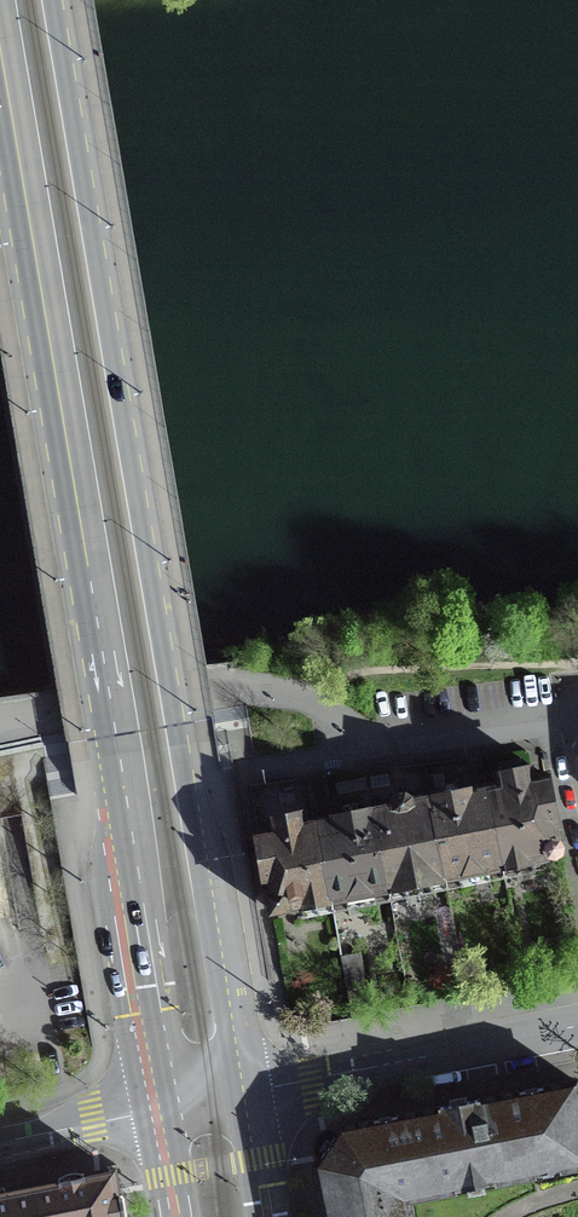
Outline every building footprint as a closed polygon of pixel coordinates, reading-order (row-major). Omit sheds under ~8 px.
[(563,848),(557,841),(545,778),(530,781),(528,770),(496,777),(498,787),(492,788),(485,790),(479,791),(472,792),(471,789),(410,801),(409,799),(403,796),(399,797),(394,797),(390,803),(391,805),(328,817),(329,821),(322,822),(316,823),(309,824),(303,826),(301,816),(269,822),(271,832),(256,835),(265,885),(270,913),(299,907),(301,920),(332,913),(389,903),(446,891),(502,880),(533,874),(531,861),(546,858),(552,861),(560,856),(561,856),(563,848)] [(345,991),(364,988),(358,955),(339,958),(345,991)] [(574,1083),(339,1130),(327,1148),(314,1167),(324,1216),(408,1216),(406,1205),(409,1204),(409,1201),(434,1196),(435,1196),(513,1181),(513,1180),(533,1176),(577,1167),(577,1101),(574,1083)] [(112,1173),(73,1180),(0,1195),(0,1216),(119,1216),(112,1173)]
